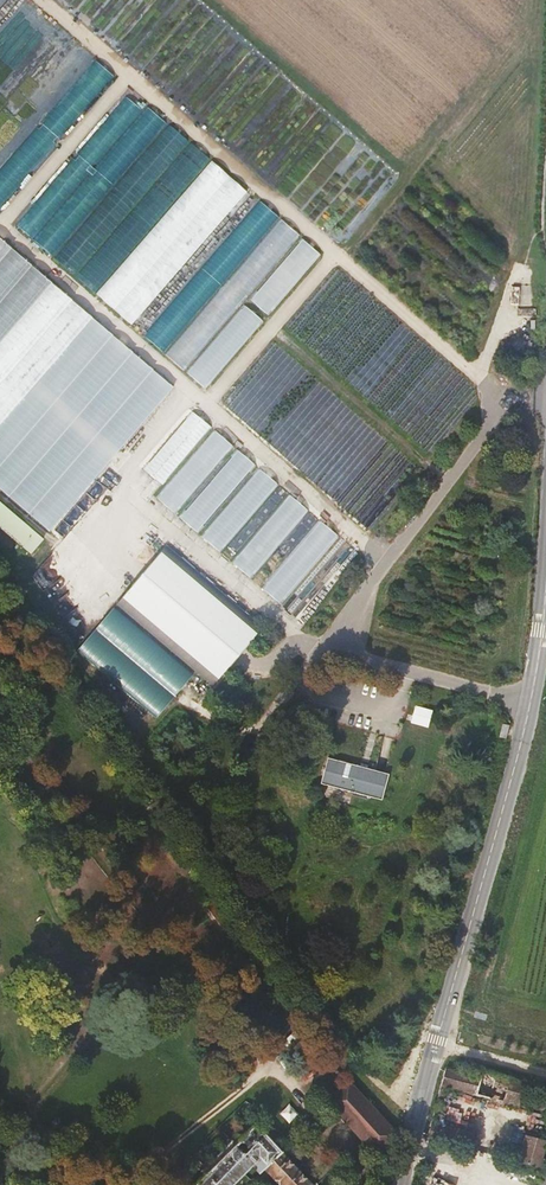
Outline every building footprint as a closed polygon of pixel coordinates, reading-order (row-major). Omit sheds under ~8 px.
[(114,74),(95,59),(0,173),(0,209),(0,210),(114,74)] [(136,324),(248,188),(171,126),(173,126),(150,107),(143,107),(127,94),(82,149),(89,155),(82,164),(93,164),(93,176),(89,180),(94,184),(88,191),(95,191),(95,200),(87,209),(81,204),(78,207),(65,207),(62,204),(62,193),(63,191),(64,168),(16,226),(136,324)] [(259,198),(146,337),(165,352),(278,213),(259,198)] [(280,217),(168,356),(208,388),(264,319),(243,302),(299,232),(280,217)] [(303,237),(251,298),(269,314),(322,253),(303,237)] [(93,318),(14,247),(0,263),(0,423),(93,318)] [(50,531),(175,391),(93,318),(0,423),(0,487),(50,531)] [(165,484),(212,425),(191,408),(144,468),(165,484)] [(177,513),(234,444),(215,429),(158,497),(177,513)] [(200,532),(257,463),(237,447),(181,516),(200,532)] [(224,552),(279,482),(258,466),(203,536),(224,552)] [(255,578),(308,506),(288,491),(235,563),(255,578)] [(0,501),(0,527),(31,554),(44,539),(0,501)] [(320,519),(263,587),(282,603),(340,534),(320,519)] [(167,546),(117,604),(212,687),(262,629),(167,546)] [(148,677),(142,687),(147,690),(141,699),(159,711),(171,691),(148,677)] [(416,706),(412,721),(430,725),(433,710),(416,706)] [(501,724),(498,737),(506,739),(509,726),(501,724)] [(388,775),(326,759),(319,784),(381,801),(388,775)] [(295,1014),(290,1007),(285,1011),(290,1018),(295,1014)] [(480,1077),(446,1068),(441,1086),(526,1108),(529,1095),(523,1094),(526,1082),(482,1071),(480,1077)] [(398,1136),(349,1081),(326,1102),(376,1156),(398,1136)] [(476,1134),(432,1122),(428,1139),(472,1150),(476,1134)] [(257,1126),(200,1184),(235,1184),(252,1167),(260,1175),(265,1171),(279,1184),(311,1184),(281,1152),(257,1126)] [(519,1162),(541,1168),(545,1148),(545,1140),(526,1135),(519,1162)]
